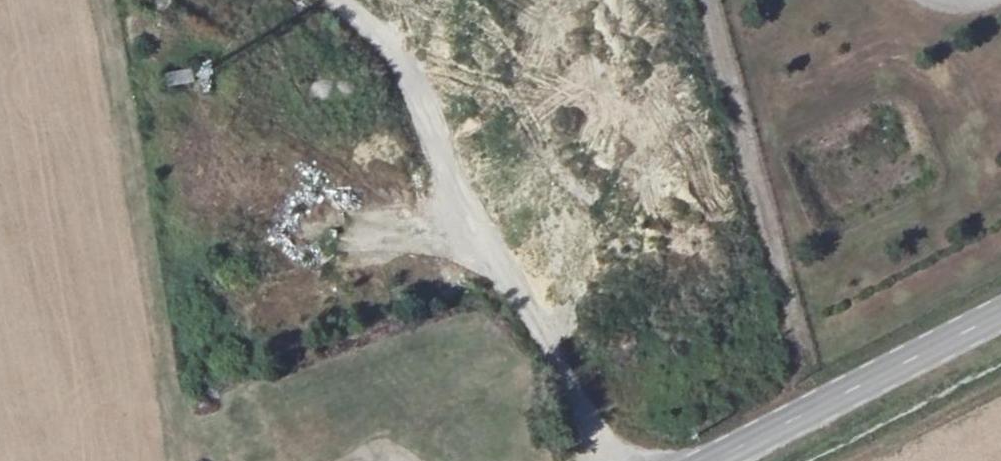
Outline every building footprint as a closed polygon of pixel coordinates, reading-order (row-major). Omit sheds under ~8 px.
[(190,70),(165,74),(167,87),(192,82),(190,70)]
